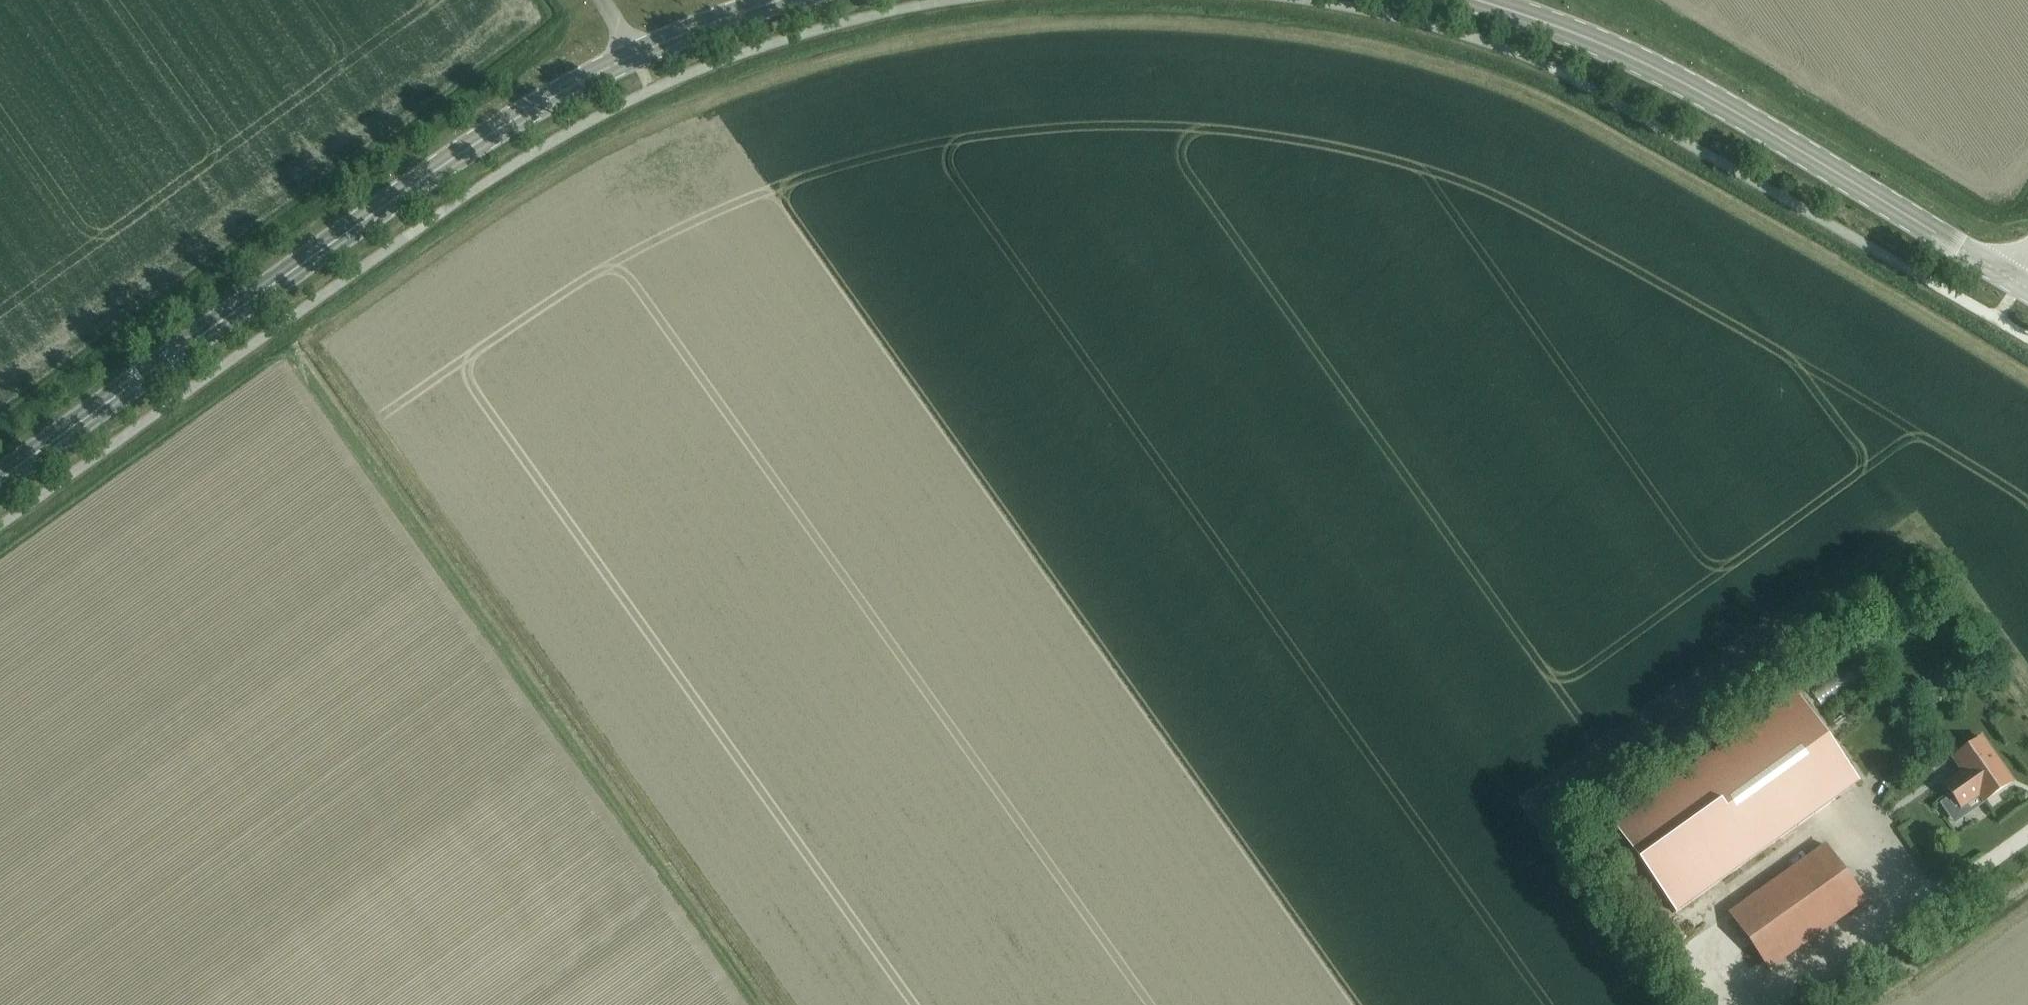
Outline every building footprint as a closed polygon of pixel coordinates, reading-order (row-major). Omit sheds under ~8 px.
[(1798,693),(1615,823),(1676,913),(1859,782),(1798,693)] [(1944,784),(1961,807),(1979,794),(1984,801),(2012,781),(1981,737),(1953,757),(1963,771),(1944,784)] [(1969,806),(1954,812),(1962,832),(1977,826),(1969,806)] [(1770,968),(1865,900),(1826,844),(1730,912),(1770,968)]
